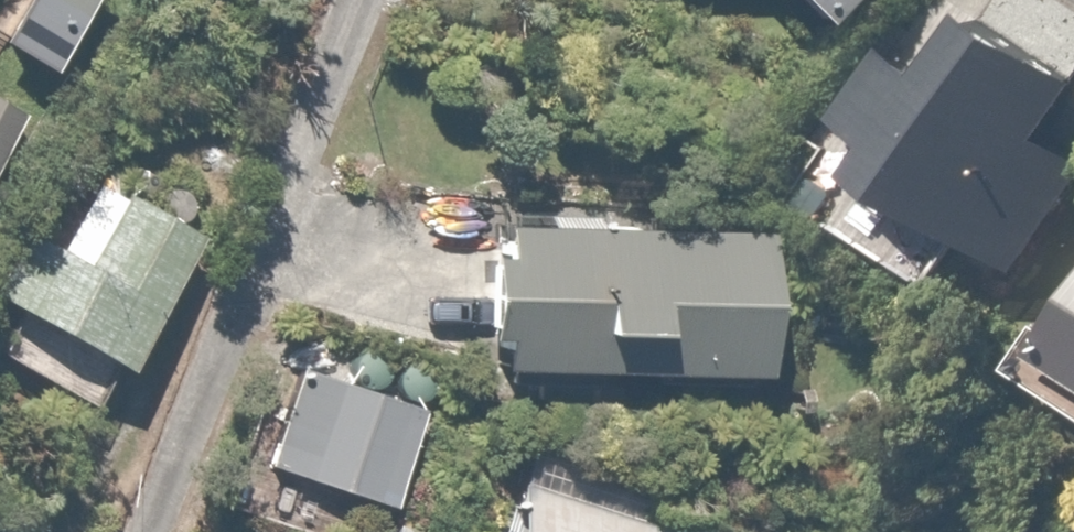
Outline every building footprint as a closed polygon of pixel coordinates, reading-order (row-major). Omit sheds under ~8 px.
[(830,26),(855,0),(804,0),(830,26)] [(803,195),(951,297),(992,237),(1040,270),(1073,220),(1073,160),(1051,145),(1073,112),(1073,58),(1004,11),(959,77),(892,31),(835,112),(852,124),(803,195)] [(25,113),(0,99),(0,157),(25,113)] [(0,329),(0,355),(82,402),(108,357),(127,368),(204,235),(94,172),(52,244),(32,232),(0,288),(0,294),(15,303),(0,329)] [(777,230),(495,222),(491,370),(774,377),(777,230)] [(1028,360),(1073,389),(1073,290),(1028,360)] [(428,402),(295,361),(263,467),(396,507),(428,402)] [(532,482),(516,531),(683,531),(683,530),(532,482)]
